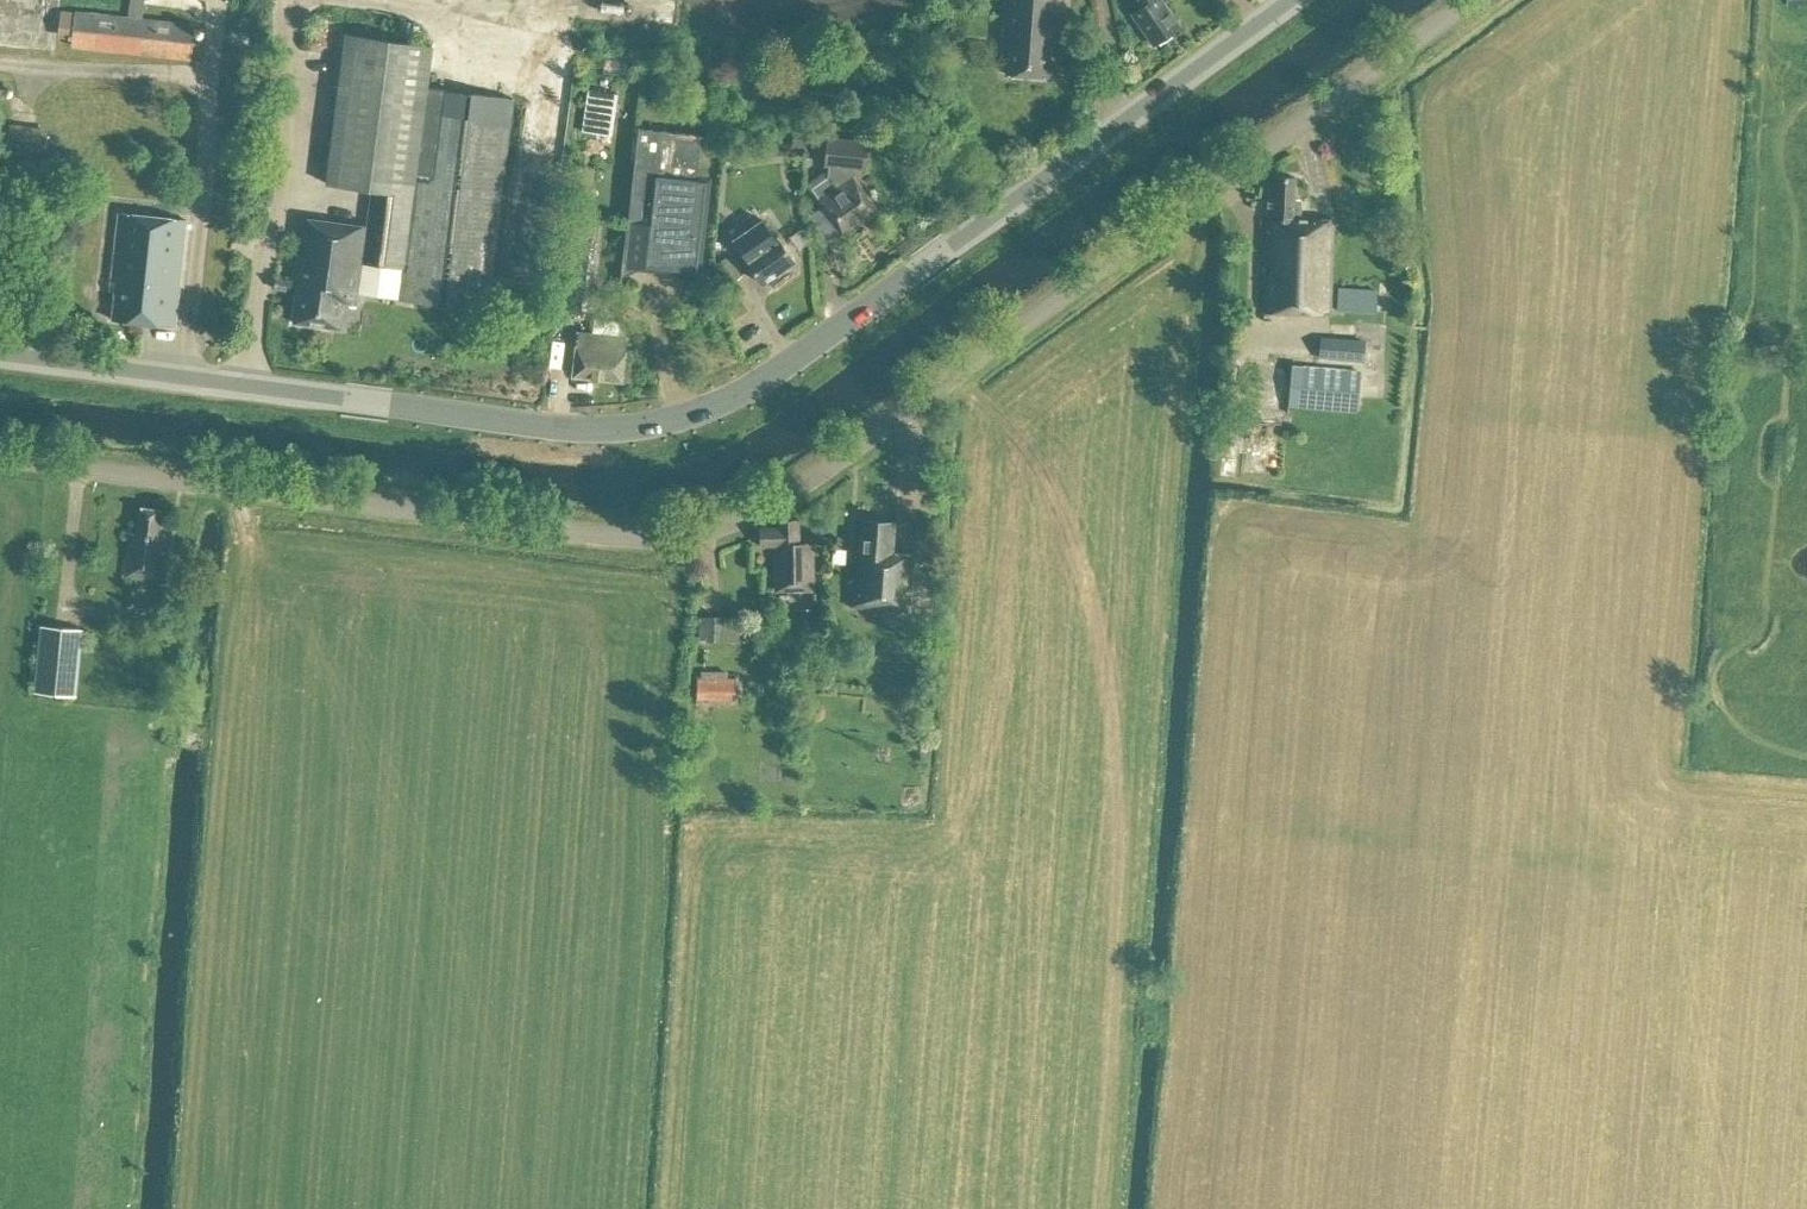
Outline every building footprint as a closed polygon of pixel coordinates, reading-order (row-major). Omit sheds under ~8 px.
[(146,0),(131,0),(129,19),(61,12),(58,37),(73,39),(72,45),(191,57),(194,26),(144,21),(146,0)] [(1059,45),(1063,0),(1004,0),(1000,48),(1008,48),(1006,74),(1048,77),(1050,45),(1059,45)] [(1137,10),(1131,14),(1143,30),(1145,29),(1155,44),(1179,27),(1168,12),(1170,11),(1163,0),(1130,0),(1137,10)] [(567,13),(604,13),(604,4),(567,4),(567,13)] [(398,299),(486,311),(513,99),(427,87),(432,44),(347,33),(326,183),(372,190),(368,226),(304,218),(295,283),(298,284),(293,323),(340,329),(344,303),(356,305),(362,264),(402,269),(398,299)] [(10,123),(6,153),(45,158),(49,128),(10,123)] [(639,128),(627,229),(622,276),(646,265),(696,270),(706,181),(696,179),(701,135),(639,128)] [(829,164),(828,176),(824,171),(808,182),(820,199),(819,199),(843,233),(877,210),(853,176),(854,167),(866,168),(868,141),(827,136),(824,164),(829,164)] [(1264,312),(1331,315),(1334,220),(1300,219),(1300,203),(1294,203),(1295,177),(1275,176),(1275,182),(1269,182),(1264,312)] [(185,221),(120,213),(112,289),(117,290),(114,319),(174,325),(185,221)] [(777,237),(776,238),(763,219),(734,239),(746,258),(745,258),(762,283),(766,281),(770,284),(778,278),(777,273),(794,261),(777,237)] [(727,255),(715,264),(730,285),(742,276),(727,255)] [(273,276),(271,288),(285,290),(287,278),(273,276)] [(1336,310),(1376,311),(1377,291),(1338,289),(1336,310)] [(574,376),(622,380),(627,338),(578,333),(574,376)] [(1319,358),(1362,362),(1364,340),(1322,336),(1319,358)] [(1288,406),(1357,412),(1361,371),(1292,365),(1288,406)] [(123,576),(161,580),(170,511),(139,507),(136,533),(129,532),(123,576)] [(814,591),(813,542),(800,543),(799,519),(778,520),(778,527),(761,527),(761,545),(774,545),(774,591),(814,591)] [(908,626),(909,611),(910,611),(914,554),(893,552),(895,522),(862,519),(859,549),(855,549),(851,606),(886,609),(884,624),(908,626)] [(800,608),(801,622),(815,622),(815,607),(800,608)] [(706,616),(706,641),(722,641),(722,616),(706,616)] [(740,636),(749,636),(749,624),(740,624),(740,636)] [(34,691),(77,696),(83,631),(40,627),(34,691)] [(797,658),(811,659),(812,635),(799,634),(797,658)] [(698,677),(697,698),(734,699),(735,678),(698,677)]
